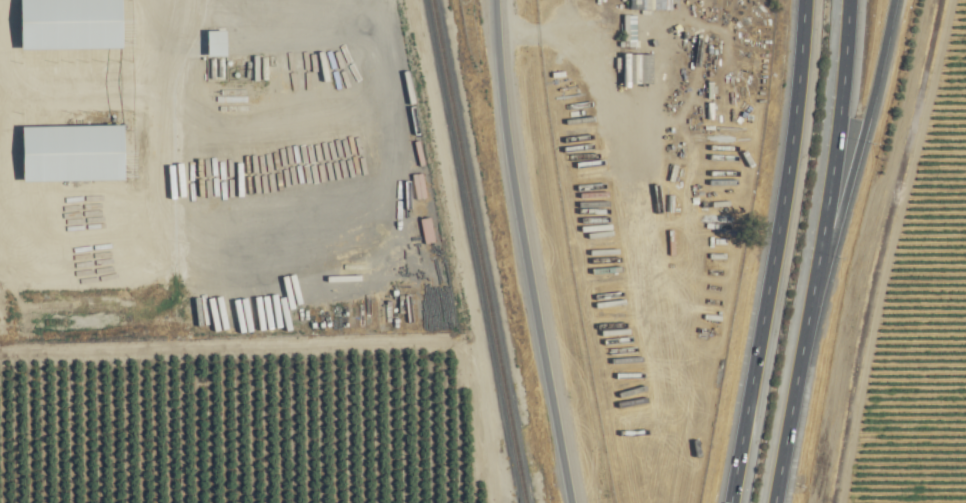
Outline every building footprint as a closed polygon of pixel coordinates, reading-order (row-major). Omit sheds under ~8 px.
[(17,51),(118,50),(117,0),(16,0),(17,51)] [(18,183),(121,182),(120,126),(18,127),(18,183)] [(298,166),(298,149),(258,149),(258,166),(298,166)]
